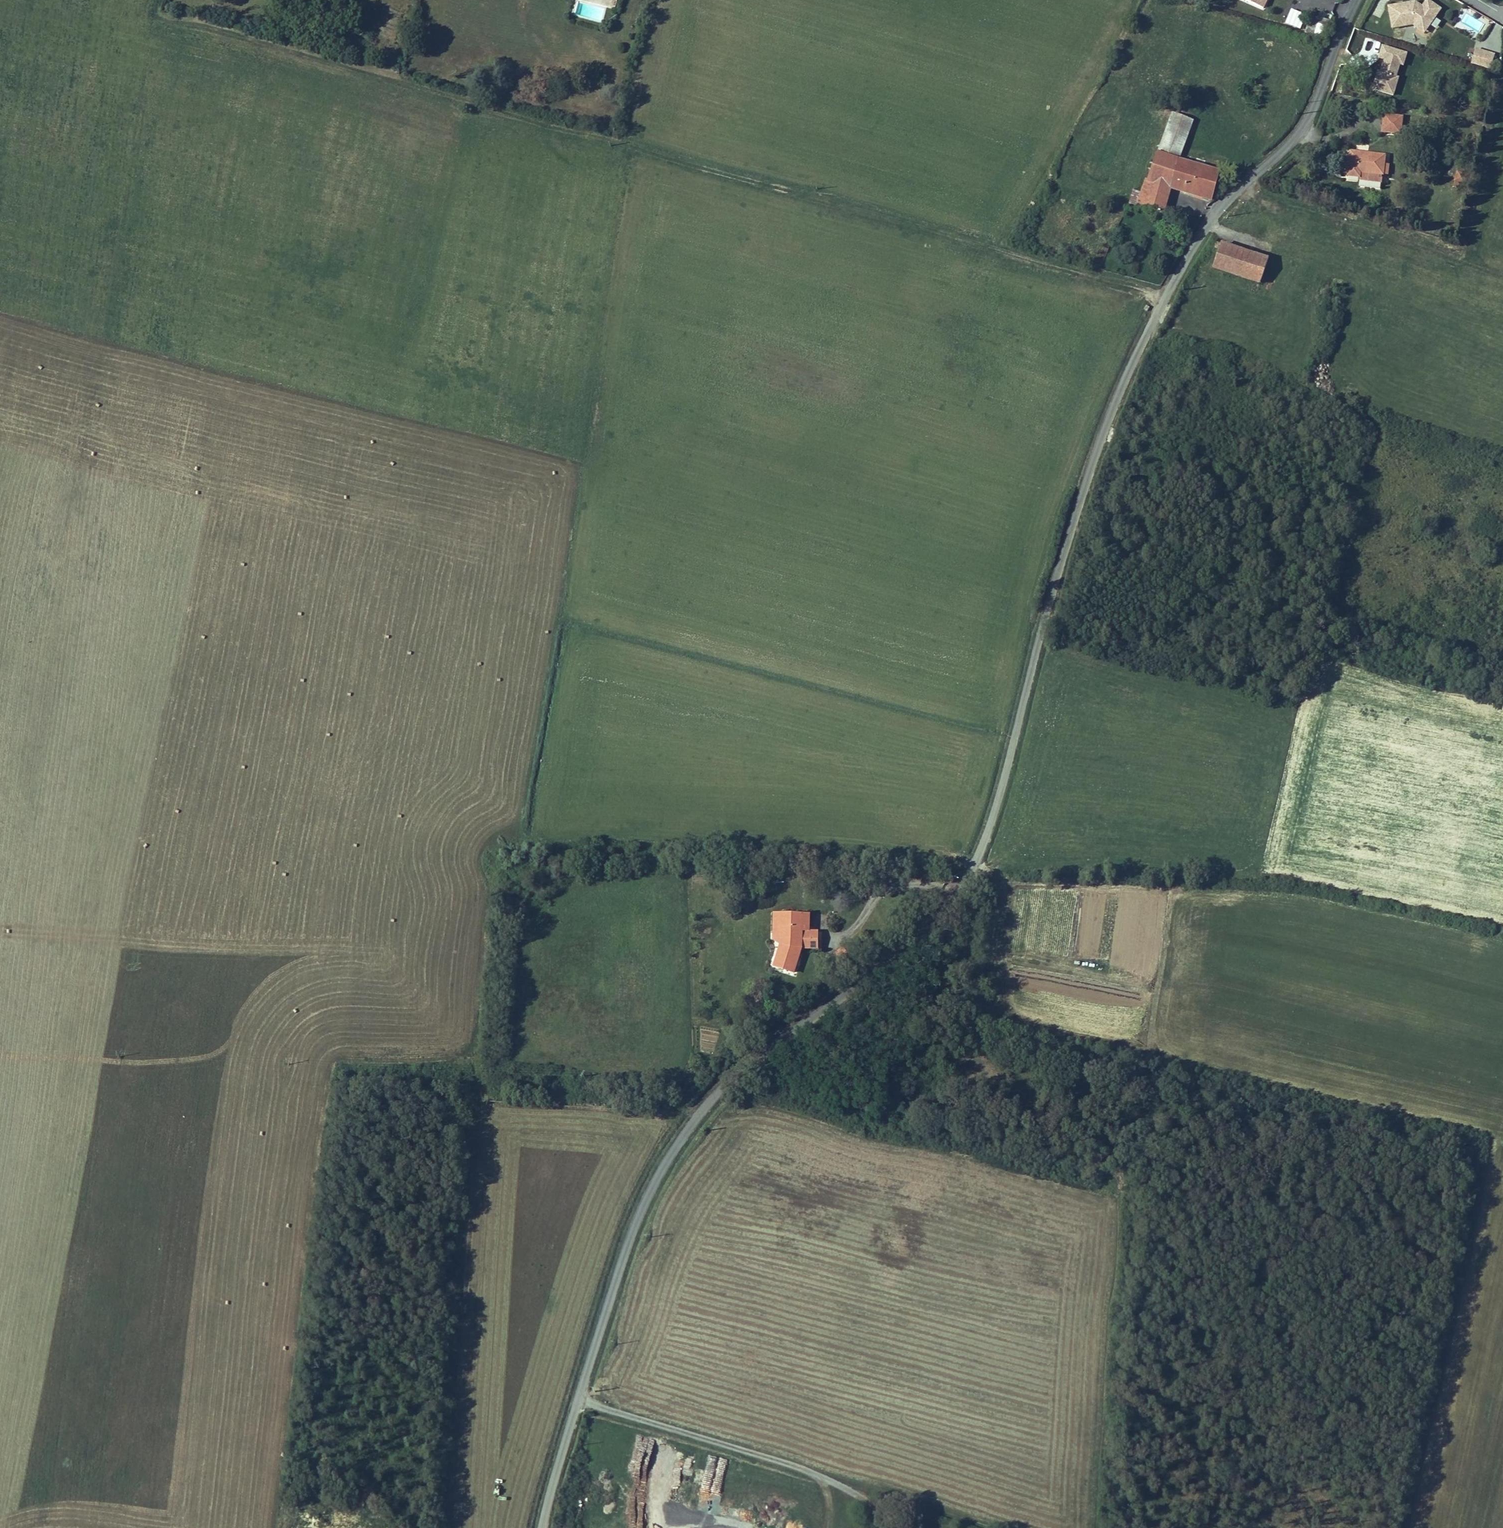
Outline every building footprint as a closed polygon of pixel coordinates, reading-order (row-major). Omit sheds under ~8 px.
[(1267,0),(1241,0),(1263,9),(1267,0)] [(1413,2),(1387,7),(1390,28),(1411,24),(1422,32),(1439,9),(1426,1),(1421,8),(1413,2)] [(1327,39),(1332,22),(1320,19),(1315,36),(1327,39)] [(1394,96),(1406,52),(1381,45),(1376,59),(1380,60),(1372,90),(1394,96)] [(1474,49),(1471,63),(1489,69),(1494,54),(1474,49)] [(1157,195),(1161,185),(1171,188),(1210,200),(1219,172),(1178,160),(1192,120),(1173,113),(1148,181),(1146,180),(1142,190),(1157,195)] [(1400,133),(1402,117),(1384,115),(1383,131),(1400,133)] [(1385,155),(1351,152),(1348,176),(1359,177),(1360,172),(1383,174),(1385,155)] [(1383,174),(1360,172),(1359,177),(1359,180),(1382,183),(1383,174)] [(1458,172),(1455,181),(1464,184),(1467,175),(1458,172)] [(1463,189),(1464,184),(1455,181),(1454,186),(1463,189)] [(1161,185),(1157,195),(1167,199),(1171,188),(1161,185)] [(1140,197),(1142,192),(1134,189),(1130,203),(1137,205),(1140,197)] [(1165,206),(1167,199),(1157,195),(1142,190),(1142,192),(1140,197),(1165,206)] [(1137,205),(1163,213),(1165,206),(1140,197),(1137,205)] [(1213,268),(1260,283),(1268,260),(1217,242),(1215,248),(1219,249),(1213,268)] [(779,914),(774,914),(773,939),(781,944),(782,924),(779,923),(779,914)] [(808,931),(802,931),(803,915),(779,914),(779,923),(782,924),(781,944),(774,965),(793,971),(801,948),(801,939),(817,939),(817,932),(808,931)] [(816,948),(817,939),(801,939),(801,948),(816,948)] [(832,959),(836,964),(846,957),(842,952),(832,959)] [(706,1492),(704,1503),(711,1505),(713,1494),(706,1492)]
